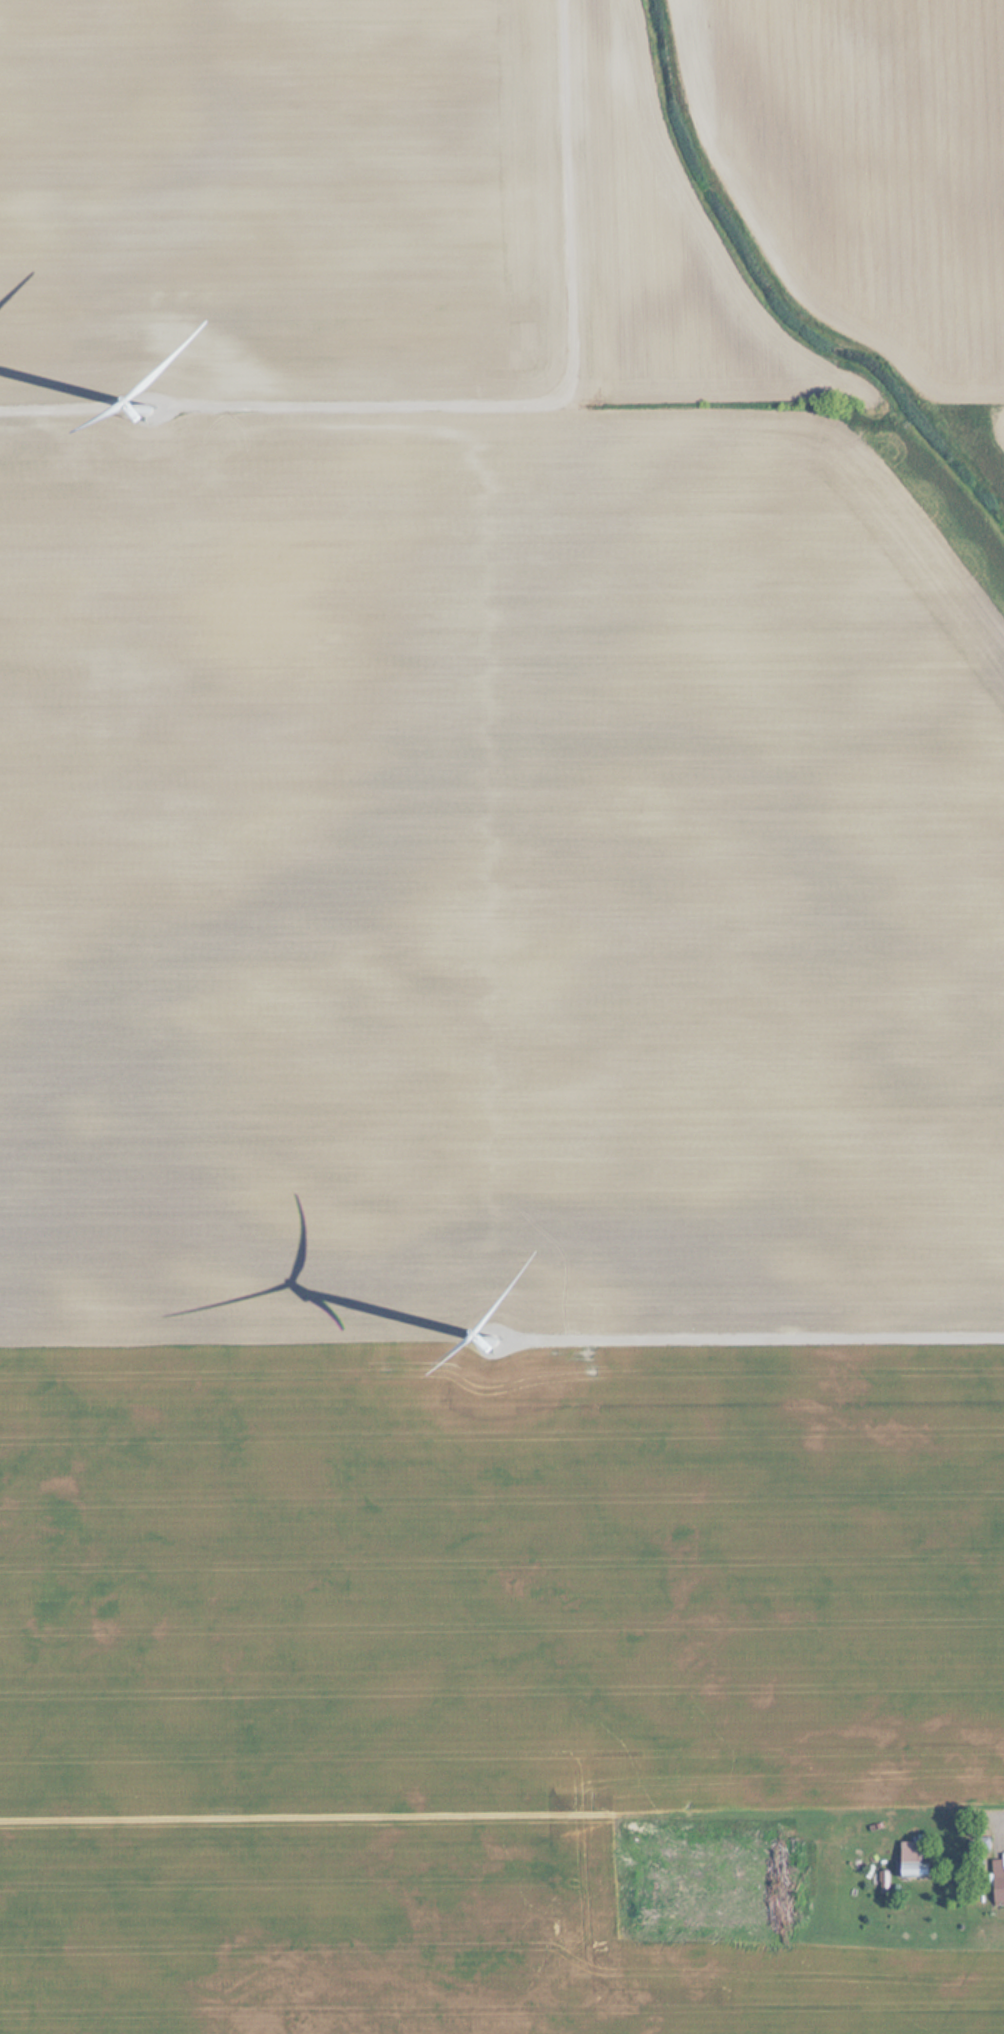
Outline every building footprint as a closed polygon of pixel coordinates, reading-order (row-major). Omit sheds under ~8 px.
[(920,1841),(900,1841),(900,1876),(928,1876),(928,1863),(920,1863),(920,1841)] [(992,1871),(993,1905),(1003,1905),(1003,1870),(992,1871)]
